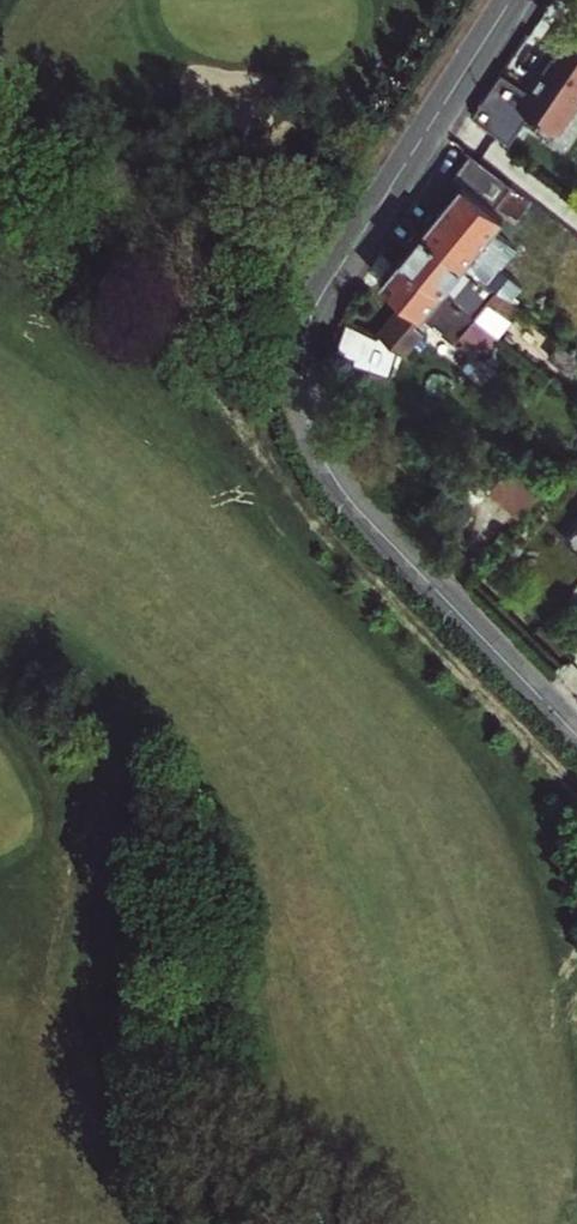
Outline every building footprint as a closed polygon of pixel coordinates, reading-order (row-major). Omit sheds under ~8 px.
[(518,104),(554,132),(576,99),(576,43),(563,33),(551,51),(552,53),(518,104)] [(463,180),(494,205),(510,181),(470,149),(452,172),(463,180)] [(462,261),(510,301),(522,286),(499,267),(516,246),(492,226),(504,212),(494,205),(463,180),(423,229),(462,261)] [(510,181),(494,205),(504,212),(512,219),(529,197),(510,181)] [(402,254),(497,334),(518,308),(510,301),(462,261),(423,229),(402,254)] [(418,321),(424,314),(454,338),(455,337),(460,330),(465,334),(484,350),(497,334),(402,254),(382,279),(404,297),(377,329),(402,350),(423,325),(418,321)] [(353,334),(357,324),(342,317),(338,327),(353,334)] [(331,346),(345,351),(353,334),(338,327),(331,346)] [(465,334),(460,330),(455,337),(460,341),(465,334)] [(490,492),(503,505),(528,477),(514,465),(490,492)] [(528,477),(503,505),(519,519),(544,491),(528,477)]
